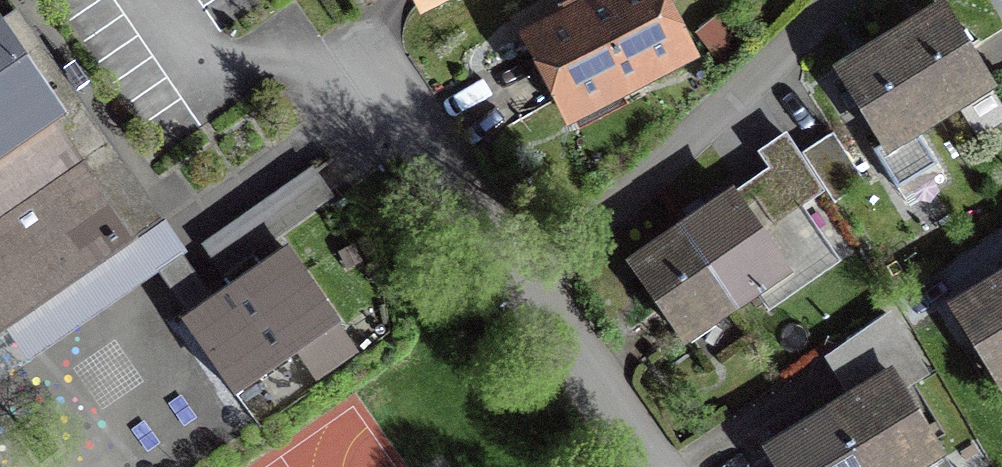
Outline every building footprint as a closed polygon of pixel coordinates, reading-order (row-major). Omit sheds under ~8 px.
[(420,20),(459,0),(410,0),(420,20)] [(518,39),(567,133),(579,127),(583,135),(627,112),(622,104),(701,63),(668,0),(594,0),(588,3),(586,0),(579,0),(550,15),(554,21),(518,39)] [(861,54),(832,72),(880,150),(874,153),(899,193),(941,167),(923,139),(999,93),(944,4),(918,19),(861,54)] [(166,223),(19,10),(2,22),(0,20),(0,337),(166,223)] [(714,17),(697,33),(721,59),(738,42),(714,17)] [(835,206),(867,184),(833,134),(801,156),(827,195),(835,206)] [(771,233),(827,195),(801,156),(786,135),(757,154),(769,171),(735,194),(752,218),(758,214),(771,233)] [(332,196),(314,169),(201,246),(219,273),(332,196)] [(653,247),(624,266),(684,353),(693,346),(703,360),(728,342),(719,329),(793,278),(752,218),(735,194),(734,192),(706,211),(653,247)] [(339,256),(349,272),(364,263),(354,247),(339,256)] [(288,250),(180,324),(235,403),(299,359),(317,385),(361,356),(288,250)] [(1001,398),(1001,275),(983,286),(946,309),(1001,398)] [(847,398),(792,431),(760,451),(769,466),(951,466),(905,394),(931,378),(892,316),(823,358),(847,398)]
